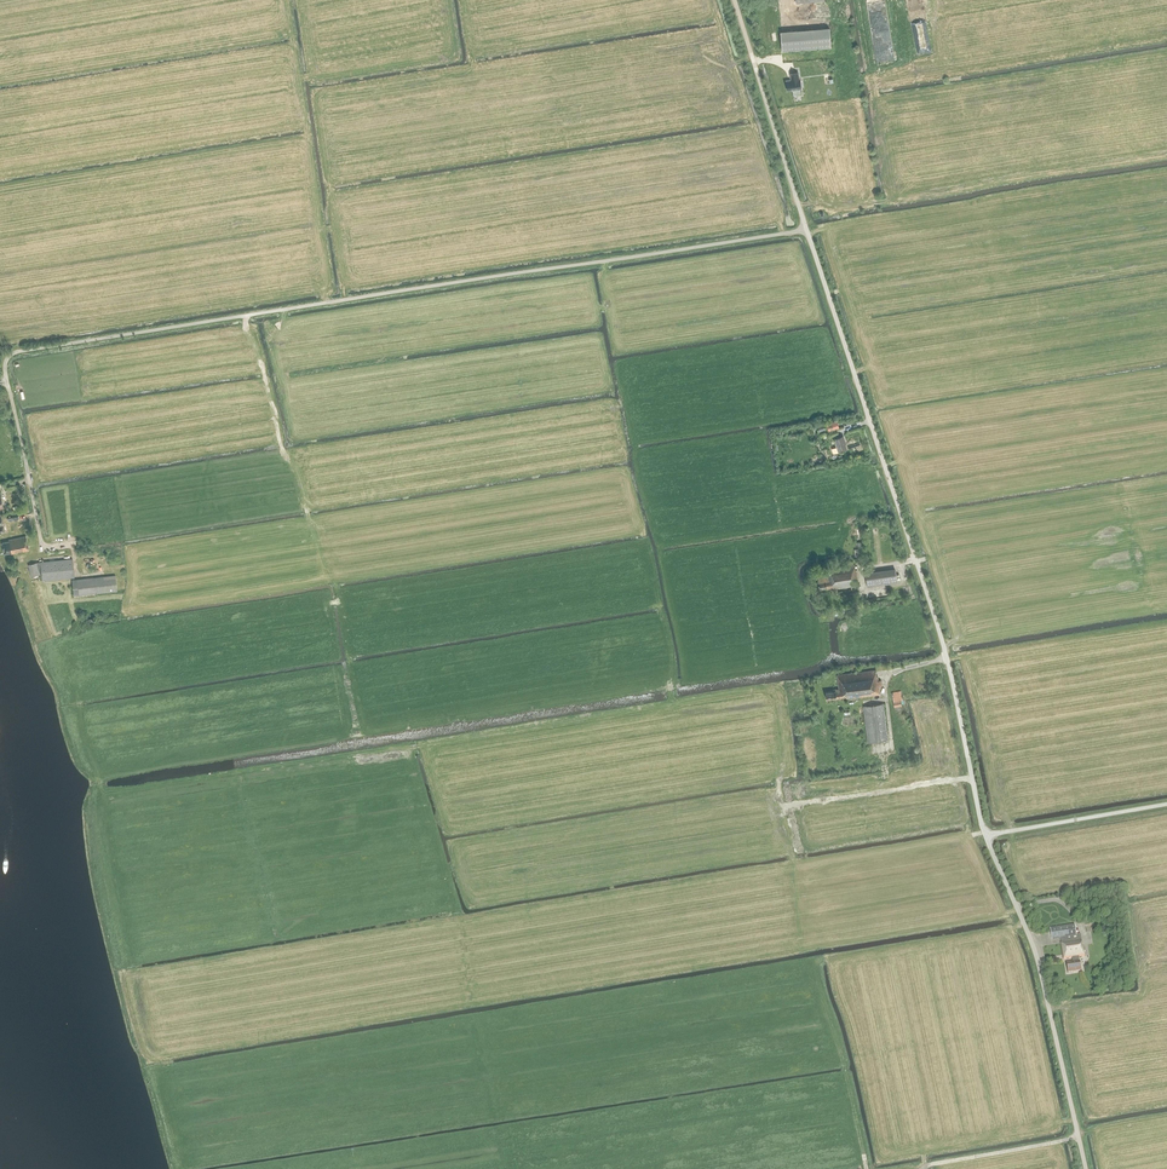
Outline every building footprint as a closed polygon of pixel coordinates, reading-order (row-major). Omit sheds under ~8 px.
[(782,51),(831,47),(829,28),(781,32),(782,51)] [(787,90),(793,90),(800,89),(801,88),(800,79),(799,79),(798,73),(790,74),(791,80),(786,81),(787,90)] [(837,421),(827,424),(829,431),(839,428),(837,421)] [(838,434),(837,430),(828,432),(830,437),(833,436),(834,439),(836,447),(832,448),(833,453),(838,451),(838,452),(846,449),(844,442),(845,441),(843,436),(838,437),(837,435),(838,434)] [(29,550),(26,536),(8,540),(9,541),(2,543),(4,554),(11,552),(11,554),(17,552),(17,551),(22,550),(23,551),(29,550)] [(855,549),(855,554),(856,557),(866,556),(865,542),(858,543),(859,549),(855,549)] [(72,559),(37,563),(29,565),(32,577),(40,575),(43,575),(44,581),(74,578),(72,559)] [(848,566),(828,569),(829,577),(819,579),(820,590),(834,588),(834,589),(860,586),(858,570),(856,570),(855,565),(854,562),(848,563),(848,566)] [(897,571),(866,575),(868,587),(898,583),(897,571)] [(73,596),(117,591),(115,575),(72,580),(73,596)] [(880,695),(879,686),(882,686),(882,680),(879,681),(878,676),(877,677),(876,670),(838,675),(840,689),(834,689),(835,691),(826,692),(827,700),(847,697),(847,699),(880,695)] [(894,708),(902,707),(901,701),(903,701),(901,691),(892,693),(894,702),(894,708)] [(884,704),(864,706),(869,743),(889,740),(884,704)] [(1061,943),(1060,943),(1063,959),(1072,957),(1072,962),(1066,963),(1067,972),(1080,970),(1078,956),(1085,956),(1083,944),(1082,944),(1080,935),(1076,936),(1074,923),(1050,927),(1052,940),(1060,938),(1061,943)]
